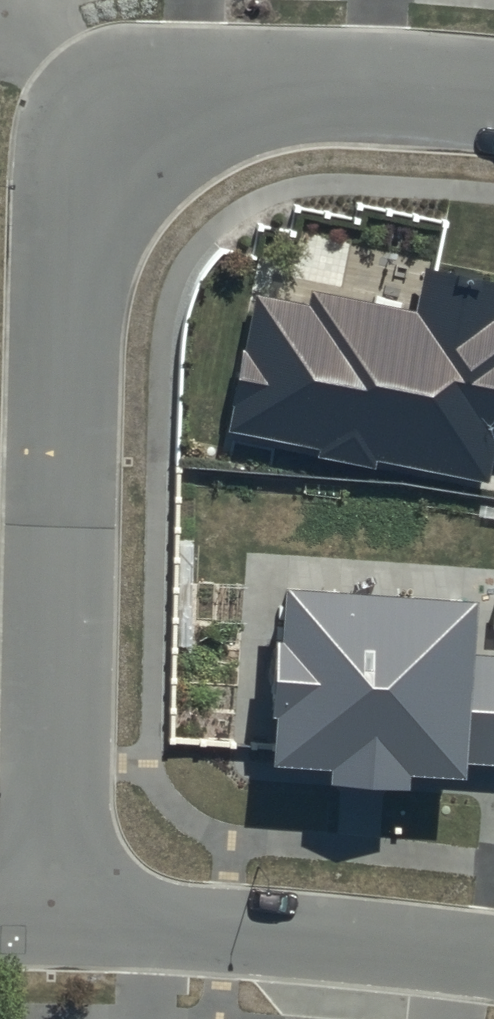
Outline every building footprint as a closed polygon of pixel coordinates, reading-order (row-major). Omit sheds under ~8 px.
[(229,434),(493,487),(493,280),(428,267),(415,330),(257,299),(229,434)] [(285,587),(281,641),(276,642),(270,716),(276,717),(273,767),(331,771),(330,786),(411,792),(412,778),(467,782),(469,764),(493,766),(493,656),(477,654),(481,601),(285,587)]
